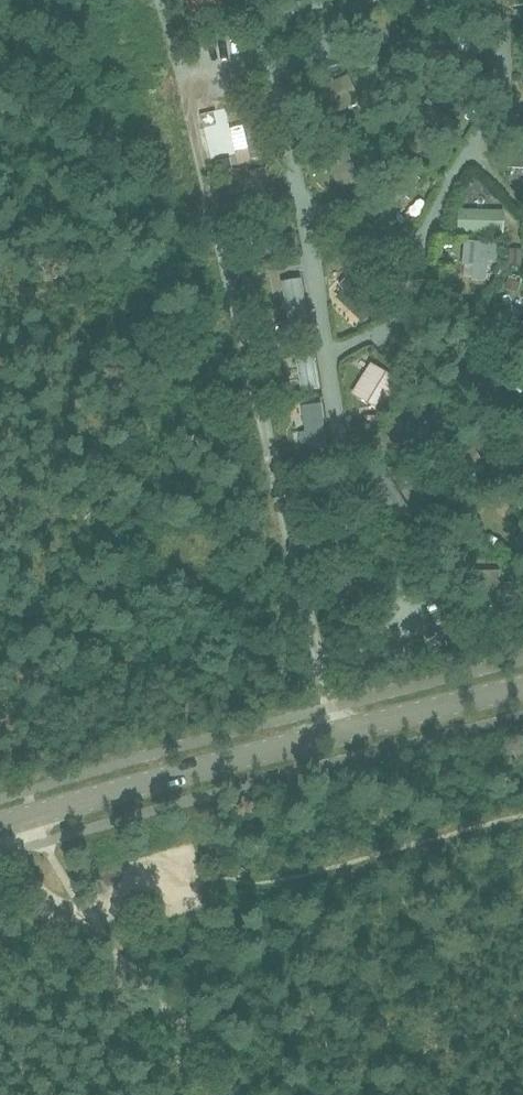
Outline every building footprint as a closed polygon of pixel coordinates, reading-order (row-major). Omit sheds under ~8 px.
[(360,100),(348,74),(318,87),(331,114),(347,106),(349,110),(354,107),(352,104),(360,100)] [(268,157),(258,111),(241,115),(251,160),(268,157)] [(360,157),(348,136),(316,155),(326,171),(342,161),(355,184),(369,176),(359,158),(360,157)] [(421,181),(410,168),(364,209),(375,222),(421,181)] [(504,243),(464,239),(461,264),(473,265),(472,278),(486,279),(488,260),(502,262),(504,243)] [(260,277),(258,265),(239,268),(241,280),(260,277)] [(382,296),(358,272),(334,296),(348,311),(360,299),(370,308),(382,296)] [(295,278),(276,281),(283,321),(273,323),(275,333),(304,328),(295,278)] [(520,282),(508,278),(505,287),(517,291),(520,282)] [(401,380),(370,361),(351,393),(382,412),(401,380)] [(390,518),(407,509),(381,459),(363,468),(390,518)] [(511,542),(522,557),(522,532),(511,542)] [(516,604),(516,581),(476,583),(476,605),(516,604)]
